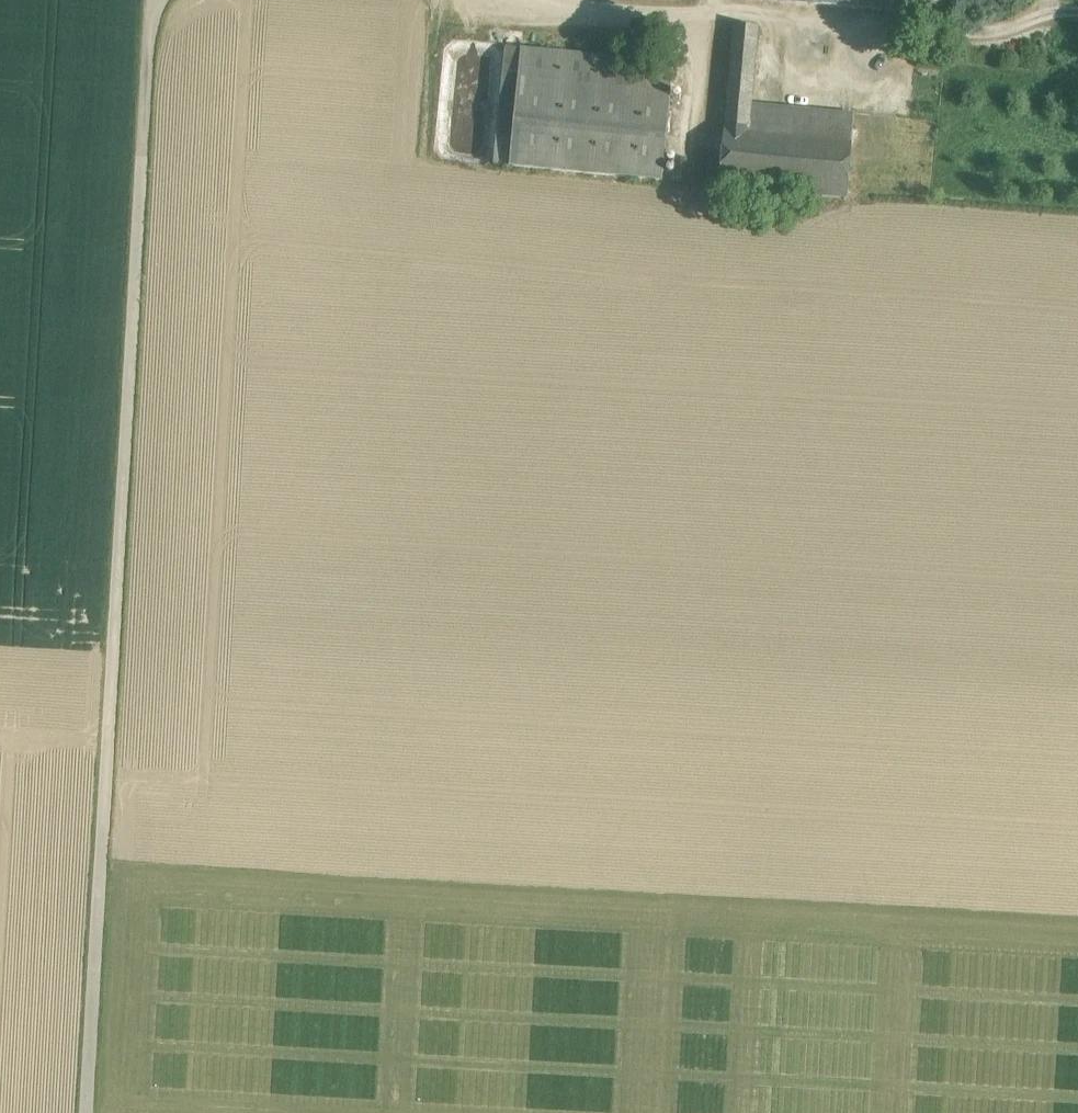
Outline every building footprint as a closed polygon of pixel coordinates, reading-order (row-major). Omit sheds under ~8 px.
[(891,12),(892,0),(764,0),(891,12)] [(854,115),(751,105),(758,28),(735,26),(725,129),(851,140),(854,115)] [(498,43),(454,39),(443,48),(433,151),(443,162),(484,166),(495,159),(505,52),(498,43)] [(651,61),(521,48),(509,166),(662,181),(669,106),(681,108),(682,92),(671,91),(675,48),(653,46),(651,61)] [(725,129),(724,129),(719,187),(846,199),(851,140),(725,129)]
